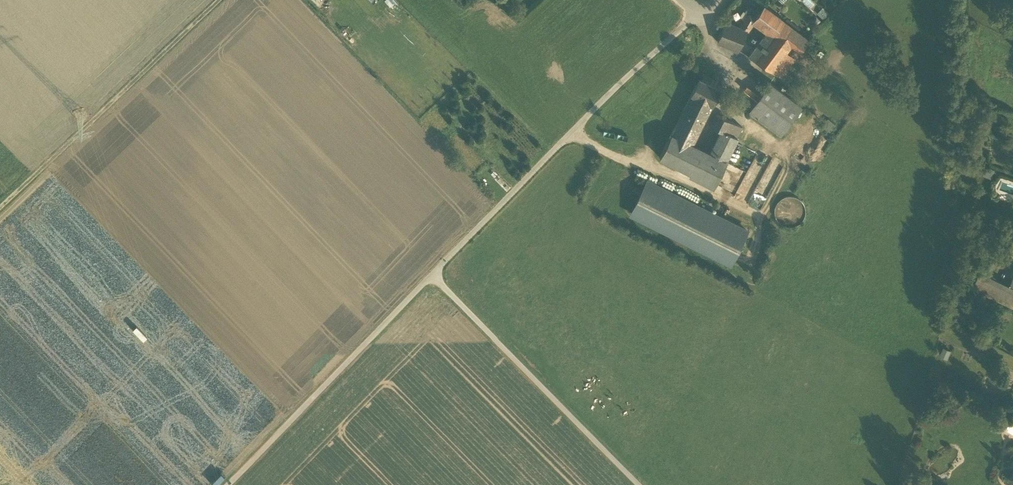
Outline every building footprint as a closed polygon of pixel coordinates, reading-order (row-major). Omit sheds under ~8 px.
[(792,28),(764,7),(755,19),(753,22),(772,36),(781,43),(783,40),(792,28)] [(749,15),(740,28),(746,31),(753,22),(755,19),(749,15)] [(740,28),(725,23),(717,42),(739,51),(746,31),(740,28)] [(808,40),(792,28),(783,40),(800,52),(808,40)] [(758,56),(754,61),(771,72),(785,54),(788,50),(780,44),(781,43),(772,36),(758,56)] [(808,40),(800,52),(806,56),(815,45),(808,40)] [(758,56),(749,50),(745,55),(754,61),(758,56)] [(785,54),(771,72),(778,77),(780,77),(782,76),(794,60),(785,54)] [(720,89),(699,79),(690,95),(683,111),(700,119),(704,111),(708,113),(720,89)] [(770,83),(755,102),(748,111),(780,135),(787,125),(801,106),(770,83)] [(700,119),(683,111),(671,135),(688,143),(700,119)] [(731,122),(717,114),(711,126),(721,131),(725,133),(726,132),(731,122)] [(742,127),(731,122),(726,132),(736,138),(736,137),(742,127)] [(688,143),(671,135),(671,134),(660,158),(691,173),(689,176),(714,188),(726,162),(726,161),(737,138),(736,137),(736,138),(726,132),(725,133),(721,131),(710,154),(688,143)] [(747,231),(647,182),(632,212),(732,261),(747,231)] [(805,218),(806,212),(805,205),(802,200),(796,197),(790,196),(784,197),(779,201),(776,206),(774,212),(776,218),(779,223),(784,227),(791,228),(797,226),(802,223),(805,218)] [(1011,286),(980,272),(972,288),(1012,307),(1012,281),(1011,286)]
